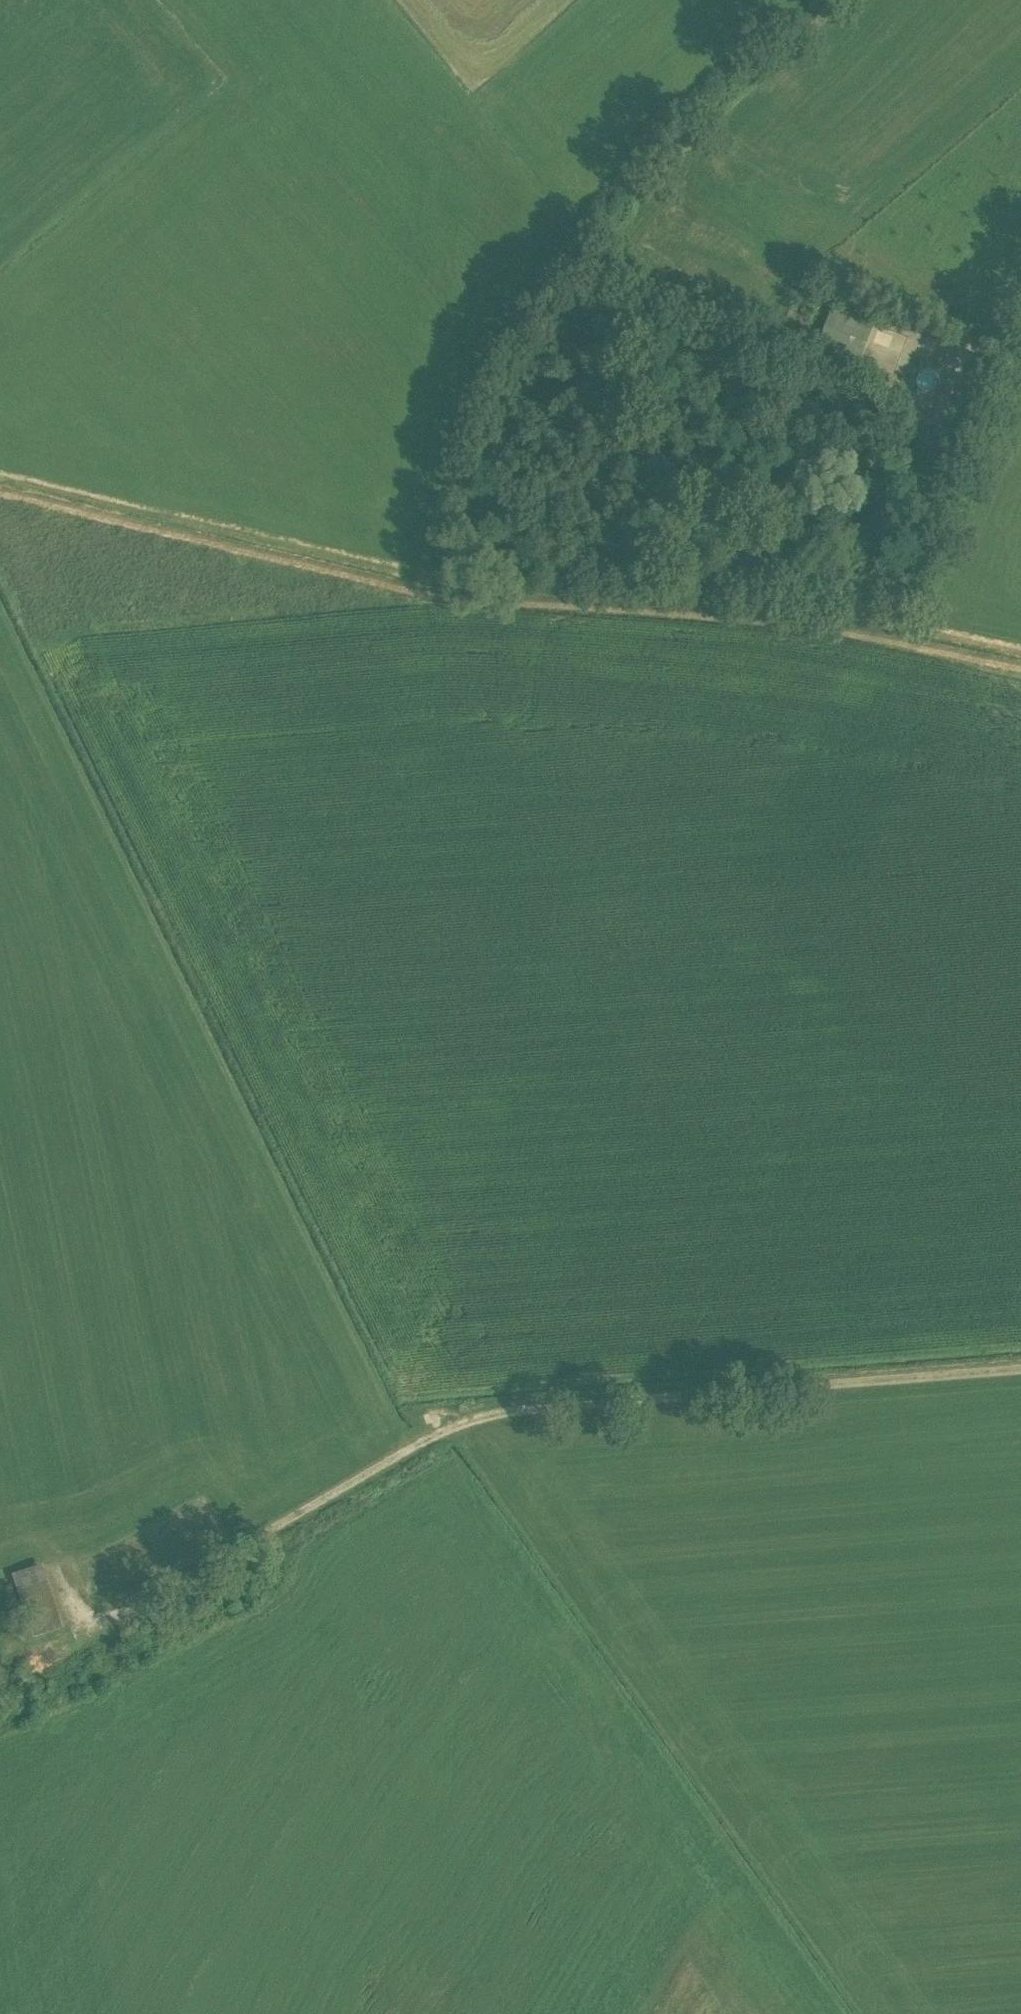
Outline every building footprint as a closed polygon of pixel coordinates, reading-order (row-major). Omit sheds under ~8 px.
[(858,368),(874,323),(832,307),(815,352),(858,368)] [(909,432),(914,426),(915,426),(908,419),(903,424),(909,432)]
